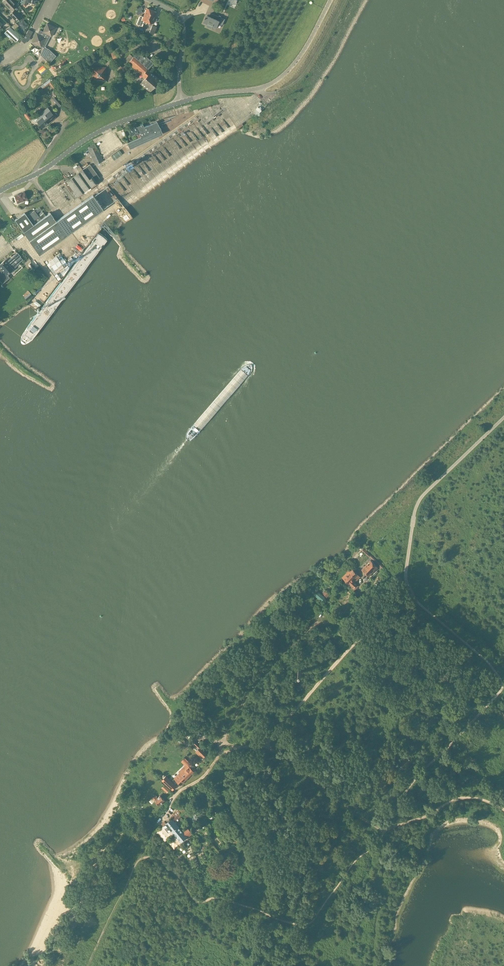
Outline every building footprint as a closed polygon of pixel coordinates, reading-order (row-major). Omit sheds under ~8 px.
[(17,5),(12,0),(4,0),(2,1),(10,10),(9,11),(11,12),(10,14),(17,21),(22,17),(14,8),(17,5)] [(146,24),(147,21),(151,10),(147,8),(143,17),(139,16),(136,24),(142,26),(144,23),(146,24)] [(151,10),(147,21),(152,23),(156,12),(151,10)] [(208,24),(207,26),(212,29),(212,26),(213,27),(213,25),(217,27),(218,24),(222,25),(225,19),(211,13),(210,16),(207,15),(206,17),(205,18),(206,18),(204,23),(208,24)] [(22,20),(19,24),(24,29),(27,25),(22,20)] [(51,36),(56,27),(47,23),(43,31),(39,29),(37,33),(32,42),(41,47),(41,46),(44,48),(50,36),(51,36)] [(11,27),(7,31),(16,40),(20,36),(11,27)] [(30,38),(33,31),(29,29),(25,36),(21,40),(25,43),(28,40),(29,40),(30,38)] [(49,63),(56,55),(51,50),(49,49),(42,56),(49,63)] [(133,56),(128,63),(145,78),(140,83),(149,91),(160,79),(148,69),(154,62),(146,56),(145,57),(139,52),(136,52),(133,56)] [(106,79),(106,69),(93,69),(93,79),(106,79)] [(51,79),(41,84),(42,87),(53,81),(51,79)] [(56,95),(54,97),(52,99),(59,107),(63,103),(56,95)] [(55,117),(49,110),(47,107),(32,119),(36,123),(38,122),(43,128),(55,117)] [(130,148),(162,134),(159,127),(157,122),(147,126),(147,125),(144,127),(143,124),(137,127),(139,132),(141,136),(127,142),(130,148)] [(139,132),(137,127),(136,126),(129,129),(132,135),(139,132)] [(95,164),(103,161),(99,151),(94,143),(87,147),(95,164)] [(76,172),(82,169),(79,163),(73,167),(76,172)] [(77,196),(97,182),(96,180),(100,177),(97,173),(90,164),(83,169),(66,181),(77,196)] [(17,202),(27,198),(24,191),(14,196),(17,202)] [(39,254),(103,208),(93,194),(56,221),(50,212),(46,215),(44,213),(39,217),(35,210),(27,216),(25,212),(15,219),(39,254)] [(127,220),(131,216),(124,208),(120,212),(127,220)] [(66,258),(71,255),(67,249),(62,252),(66,258)] [(56,258),(47,265),(57,279),(63,275),(61,273),(66,270),(65,268),(68,265),(64,259),(64,258),(59,251),(53,255),(56,258)] [(20,257),(17,253),(7,262),(5,260),(0,264),(0,268),(1,267),(6,273),(13,268),(15,267),(17,265),(18,264),(19,262),(23,259),(20,257)] [(33,271),(39,266),(34,259),(28,265),(33,271)] [(371,560),(362,569),(369,576),(378,567),(371,560)] [(350,583),(354,587),(357,589),(358,588),(357,587),(359,586),(357,584),(353,580),(358,574),(353,569),(344,579),(349,584),(350,583)] [(318,591),(315,595),(322,601),(325,597),(318,591)] [(201,747),(197,750),(204,757),(207,753),(201,747)] [(187,767),(181,772),(187,777),(196,769),(190,763),(185,758),(182,761),(187,767)] [(181,772),(174,779),(180,784),(187,777),(181,772)] [(166,776),(162,780),(172,790),(176,786),(166,776)] [(152,798),(155,800),(159,805),(165,800),(160,795),(158,798),(155,795),(152,798)] [(166,823),(163,826),(169,832),(172,830),(181,841),(187,836),(186,836),(191,831),(188,827),(183,832),(174,821),(182,814),(185,818),(190,813),(188,810),(187,811),(183,807),(179,810),(178,810),(173,814),(174,815),(171,817),(172,818),(166,823)]
